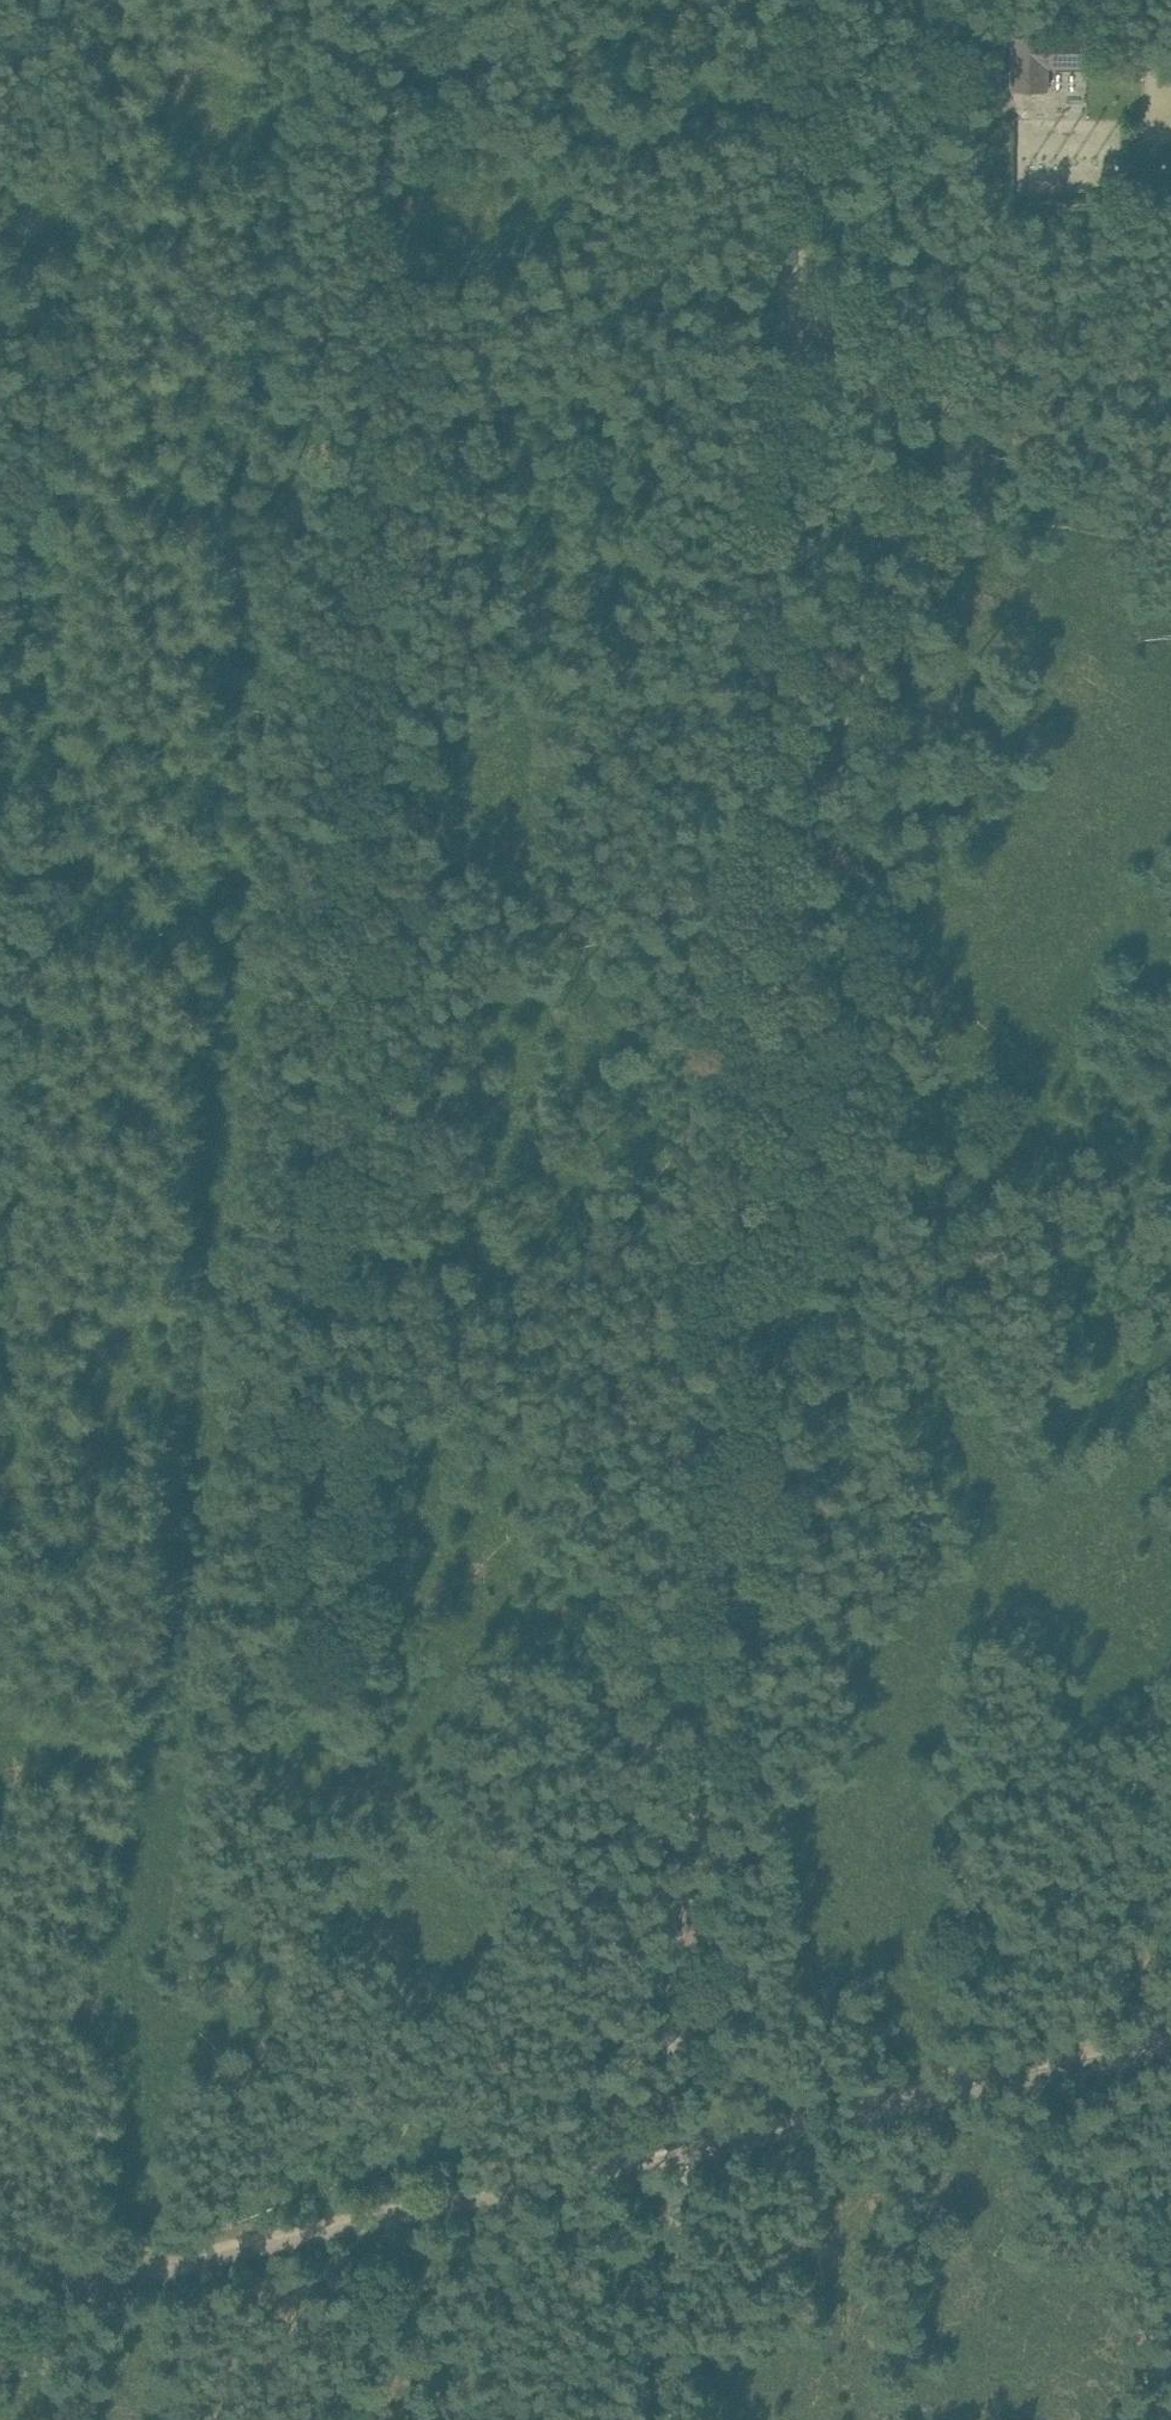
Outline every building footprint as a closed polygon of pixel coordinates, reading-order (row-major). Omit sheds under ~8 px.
[(1087,36),(1038,36),(1014,36),(1013,90),(1045,90),(1045,65),(1087,65),(1087,36)] [(1032,170),(1025,170),(1026,179),(1047,178),(1045,149),(1031,149),(1032,170)]
